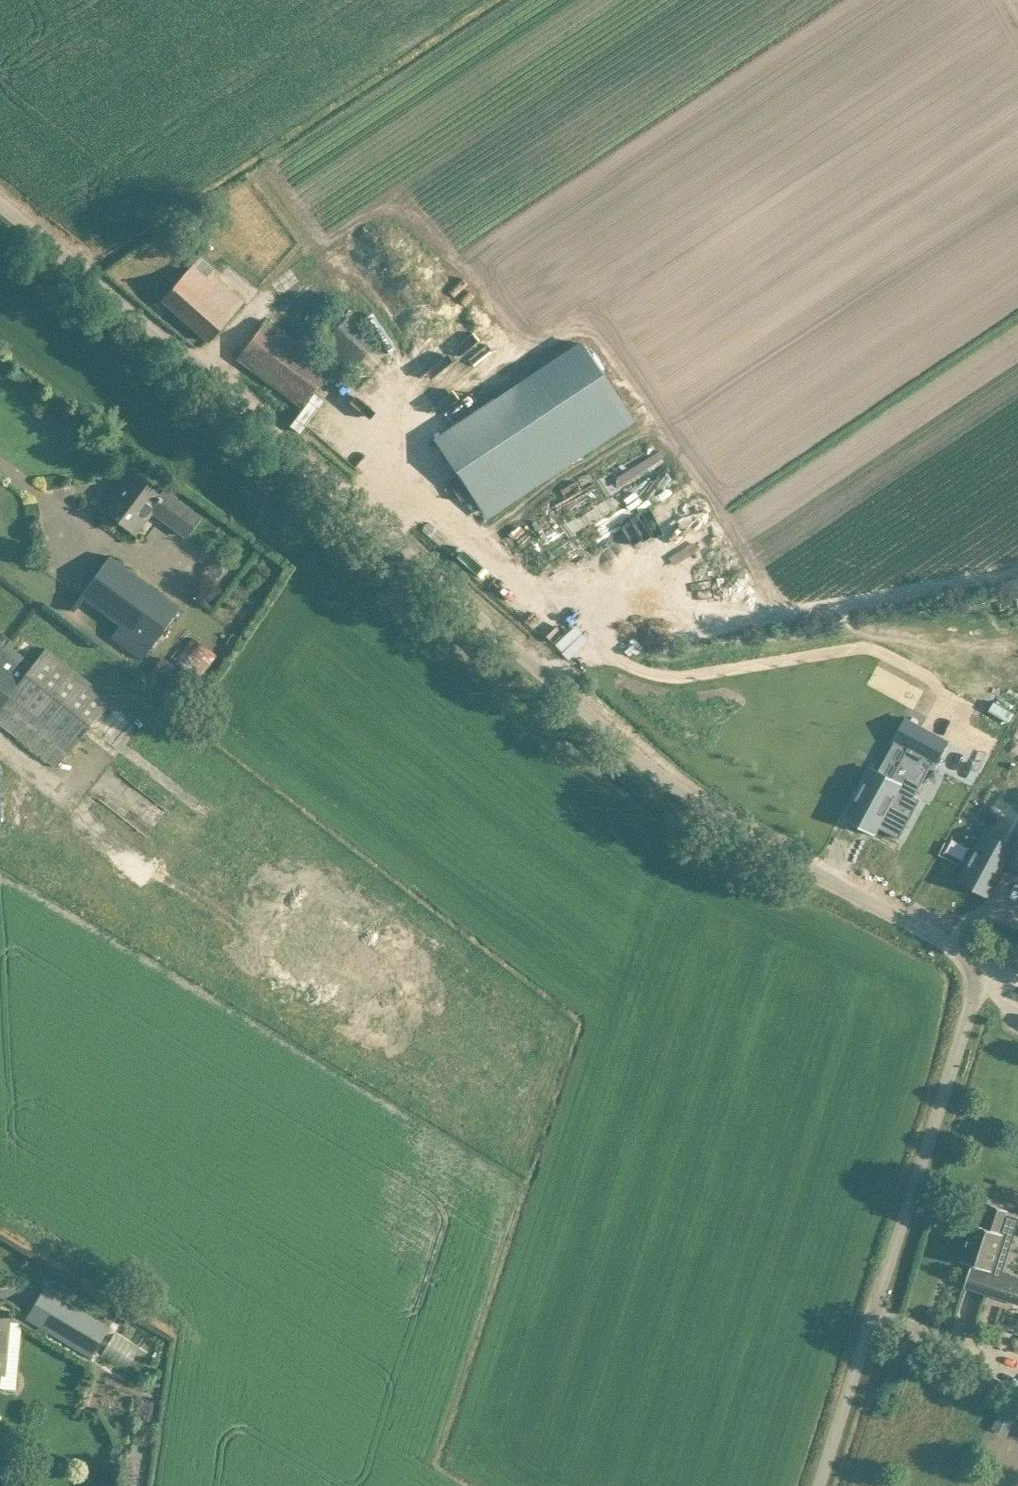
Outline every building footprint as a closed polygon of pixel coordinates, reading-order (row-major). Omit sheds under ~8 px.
[(189,270),(162,301),(208,342),(244,302),(212,274),(204,283),(189,270)] [(237,360),(248,368),(301,407),(331,367),(266,320),(237,360)] [(350,349),(381,369),(395,347),(363,327),(350,349)] [(580,341),(433,439),(483,514),(487,520),(634,422),(631,418),(580,341)] [(150,510),(185,537),(200,518),(164,491),(160,496),(131,474),(104,511),(134,533),(150,510)] [(97,607),(120,624),(110,639),(142,661),(179,608),(109,557),(81,595),(97,607)] [(57,768),(112,699),(62,661),(46,649),(33,665),(7,644),(11,639),(0,631),(0,724),(57,768)] [(192,639),(175,665),(199,681),(217,655),(192,639)] [(873,768),(848,815),(878,831),(880,828),(900,839),(921,800),(916,797),(933,765),(936,767),(949,741),(921,726),(892,779),(879,771),(873,768)] [(964,878),(991,893),(1007,865),(1017,871),(1017,840),(1014,847),(988,833),(964,878)] [(1015,1302),(1017,1303),(1017,1276),(1004,1271),(1017,1226),(1017,1216),(1008,1213),(1009,1210),(992,1205),(984,1227),(974,1224),(961,1261),(974,1265),(973,1268),(971,1268),(965,1287),(1015,1302)] [(108,1328),(56,1297),(44,1289),(27,1318),(91,1356),(108,1328)] [(5,1374),(10,1320),(0,1319),(0,1377),(0,1373),(5,1374)] [(112,1447),(111,1459),(120,1460),(121,1448),(112,1447)]
